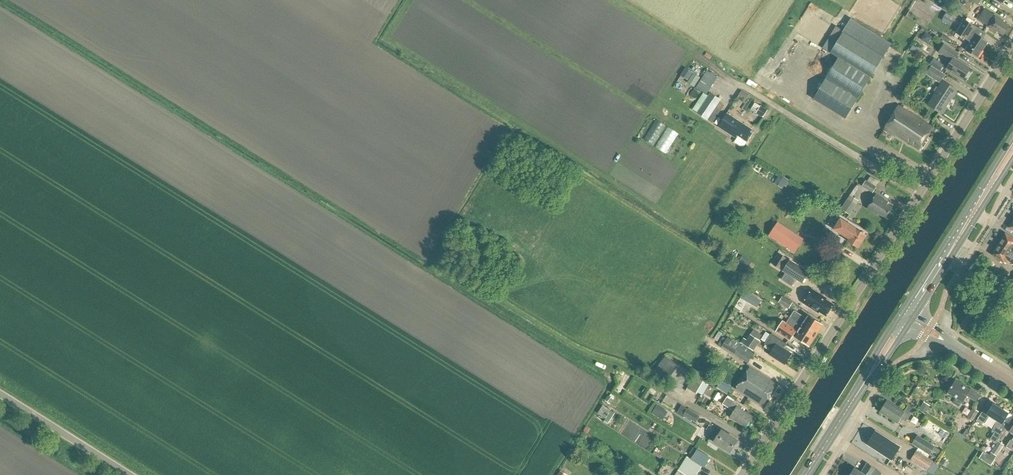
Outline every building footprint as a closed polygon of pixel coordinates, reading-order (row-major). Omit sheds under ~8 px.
[(930,1),(928,0),(916,0),(906,16),(916,23),(930,1)] [(1003,35),(1010,26),(1003,22),(1004,20),(985,9),(978,19),(988,25),(987,27),(996,33),(997,31),(1003,35)] [(846,120),(892,44),(851,19),(830,53),(838,58),(813,100),(846,120)] [(970,24),(964,21),(956,33),(970,42),(965,50),(977,58),(987,42),(983,40),(987,35),(970,24)] [(963,80),(971,68),(955,59),(959,54),(944,44),(939,52),(952,60),(946,69),(963,80)] [(940,72),(944,66),(933,60),(930,65),(940,72)] [(941,84),(946,75),(931,66),(926,75),(941,84)] [(685,69),(681,75),(688,79),(692,73),(685,69)] [(707,95),(718,78),(707,71),(696,88),(707,95)] [(693,73),(688,82),(694,86),(700,78),(693,73)] [(942,114),(956,90),(943,82),(928,105),(942,114)] [(708,121),(721,101),(710,94),(697,114),(708,121)] [(920,149),(933,128),(899,106),(885,129),(895,135),(896,134),(920,149)] [(763,118),(767,111),(760,107),(756,114),(763,118)] [(750,131),(752,129),(727,113),(719,126),(736,137),(737,135),(738,135),(733,143),(742,149),(752,133),(750,131)] [(643,192),(679,129),(668,123),(632,185),(643,192)] [(873,193),(877,187),(866,181),(862,186),(873,193)] [(886,217),(892,207),(887,204),(889,202),(876,194),(867,208),(878,215),(879,213),(886,217)] [(850,215),(858,201),(850,196),(841,209),(850,215)] [(856,229),(848,224),(841,220),(834,229),(850,239),(848,242),(858,248),(866,235),(856,229)] [(778,223),(769,236),(795,253),(803,240),(778,223)] [(1012,253),(1012,238),(1005,233),(998,244),(1012,252),(1012,253)] [(807,240),(800,251),(809,256),(815,245),(807,240)] [(1012,252),(998,244),(992,254),(1006,263),(1008,260),(1012,263),(1012,253),(1012,252)] [(779,270),(786,259),(780,255),(773,266),(779,270)] [(742,257),(737,264),(747,271),(752,263),(742,257)] [(802,284),(810,273),(790,260),(783,272),(802,284)] [(826,316),(834,304),(820,296),(821,295),(812,289),(803,303),(818,313),(819,312),(826,316)] [(761,301),(744,291),(739,298),(756,308),(761,301)] [(789,309),(793,303),(783,297),(779,303),(789,309)] [(798,321),(817,333),(822,325),(808,316),(806,319),(794,311),(790,317),(797,322),(798,321)] [(809,346),(817,333),(798,321),(797,322),(790,317),(786,324),(782,321),(776,331),(790,341),(793,336),(809,346)] [(785,365),(792,354),(783,348),(786,344),(771,334),(765,343),(773,348),(769,355),(785,365)] [(754,351),(760,341),(750,335),(747,340),(744,344),(744,345),(754,351)] [(732,340),(731,342),(726,340),(721,347),(748,364),(754,354),(732,340)] [(659,365),(672,378),(685,365),(672,352),(659,365)] [(763,406),(777,384),(749,367),(735,389),(763,406)] [(697,394),(704,382),(694,376),(687,389),(697,394)] [(970,390),(955,381),(948,392),(963,402),(967,396),(977,402),(981,396),(971,390),(970,390)] [(745,427),(752,416),(742,409),(742,408),(738,405),(727,398),(723,404),(733,412),(730,417),(745,427)] [(904,412),(887,401),(880,412),(897,423),(901,418),(906,421),(914,409),(908,406),(904,412)] [(924,402),(919,410),(925,414),(930,406),(924,402)] [(1009,413),(993,403),(988,411),(984,409),(976,421),(982,425),(984,422),(989,416),(997,421),(993,428),(992,432),(994,433),(990,440),(996,444),(1002,434),(1009,424),(1004,421),(1009,413)] [(605,419),(611,411),(603,406),(598,414),(605,419)] [(661,419),(666,411),(657,406),(652,413),(661,419)] [(967,416),(973,420),(979,410),(973,407),(967,416)] [(695,422),(699,416),(687,409),(683,415),(695,422)] [(730,452),(737,440),(722,430),(716,427),(709,438),(714,442),(730,452)] [(955,430),(953,433),(963,439),(965,436),(962,434),(955,430)] [(892,445),(888,443),(889,440),(875,431),(867,444),(881,453),(883,450),(887,453),(885,456),(892,460),(900,447),(894,442),(892,445)] [(935,447),(918,436),(912,445),(930,456),(935,447)] [(991,466),(1004,446),(998,442),(989,455),(984,451),(979,458),(991,466)] [(910,461),(927,472),(934,462),(916,451),(910,461)] [(700,467),(686,457),(678,470),(685,474),(701,474),(697,472),(700,467)] [(943,459),(940,464),(946,468),(949,463),(943,459)] [(877,470),(867,463),(861,472),(855,468),(850,474),(874,474),(877,470)]
